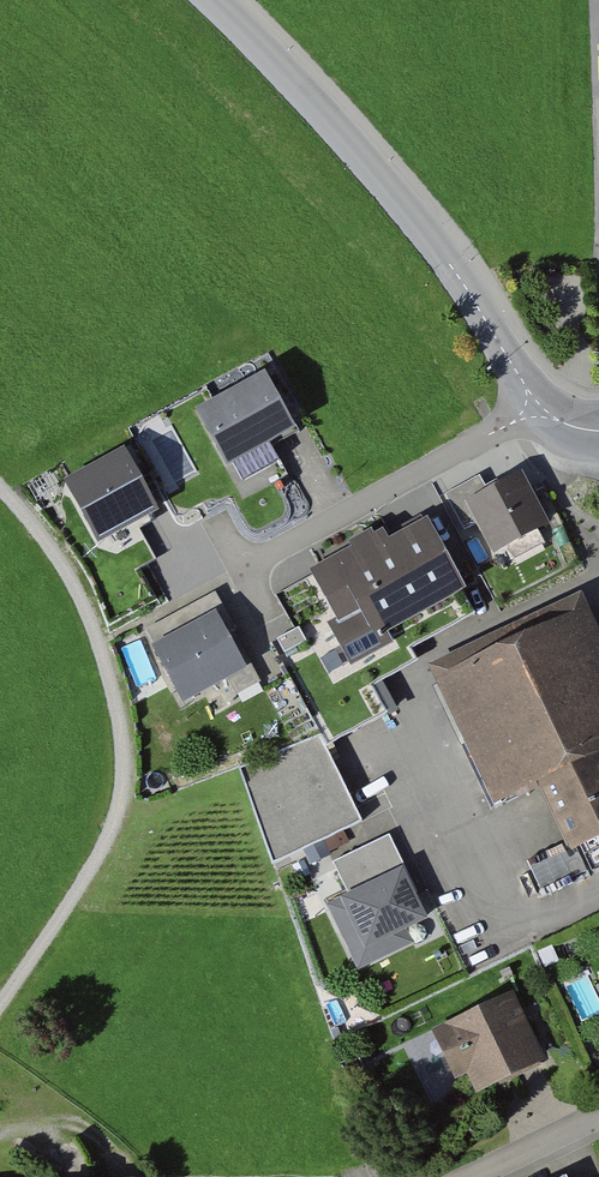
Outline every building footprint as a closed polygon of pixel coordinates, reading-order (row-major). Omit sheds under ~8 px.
[(304,424),(272,366),(200,405),(232,463),(304,424)] [(123,452),(63,485),(99,549),(158,516),(123,452)] [(477,467),(442,487),(462,523),(478,514),(494,543),(542,517),(516,469),(487,485),(477,467)] [(381,619),(457,580),(424,517),(403,527),(384,537),(377,528),(345,547),(312,565),(338,612),(329,618),(348,654),(385,630),(381,619)] [(217,589),(147,623),(184,698),(254,664),(217,589)] [(544,784),(598,757),(598,626),(586,601),(441,673),(506,803),(544,784)] [(362,817),(316,728),(236,760),(271,859),(362,817)] [(544,784),(578,853),(598,843),(598,757),(544,784)] [(369,839),(331,858),(347,890),(328,899),(345,932),(358,925),(367,942),(425,914),(401,867),(386,874),(369,839)] [(515,994),(437,1030),(460,1079),(474,1073),(483,1094),(548,1064),(515,994)]
